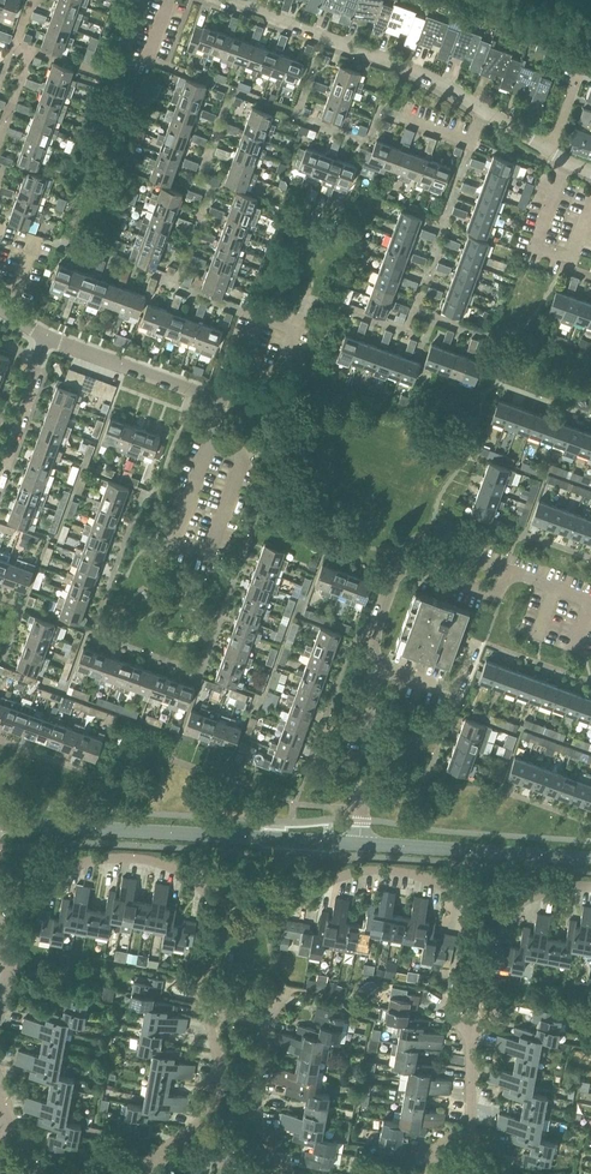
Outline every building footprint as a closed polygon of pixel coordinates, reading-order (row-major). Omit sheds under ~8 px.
[(20,0),(6,0),(0,16),(0,20),(3,21),(5,14),(14,17),(19,4),(20,0)] [(66,0),(58,0),(54,9),(81,19),(82,15),(75,12),(78,4),(66,0)] [(316,12),(318,7),(318,6),(321,0),(309,0),(306,8),(316,12)] [(333,12),(335,7),(343,10),(339,20),(349,24),(351,19),(357,0),(321,0),(318,6),(323,8),(333,12)] [(351,19),(365,24),(367,19),(376,22),(372,32),(381,36),(383,31),(392,7),(382,3),(384,0),(357,0),(351,19)] [(393,4),(392,7),(383,31),(398,36),(399,31),(408,34),(404,44),(414,48),(416,43),(425,19),(415,15),(416,12),(393,4)] [(50,21),(70,29),(72,21),(79,23),(81,19),(54,9),(50,21)] [(33,11),(31,18),(37,20),(40,14),(33,11)] [(46,16),(40,14),(37,20),(44,23),(46,16)] [(433,44),(441,47),(438,56),(447,59),(449,54),(458,31),(448,27),(449,24),(426,15),(425,19),(416,43),(431,48),(433,44)] [(239,18),(232,16),(230,23),(236,25),(239,18)] [(70,29),(50,21),(46,34),(72,43),(74,39),(67,36),(70,29)] [(234,32),(236,25),(230,23),(228,29),(234,32)] [(208,58),(217,31),(198,24),(189,51),(196,54),(199,48),(206,50),(204,56),(208,58)] [(559,33),(559,24),(547,24),(547,33),(559,33)] [(263,27),(257,25),(254,32),(261,34),(263,27)] [(458,31),(449,54),(463,59),(465,55),(473,58),(470,67),(480,71),(489,46),(491,43),(480,39),(481,35),(459,27),(459,28),(458,31)] [(222,55),(229,35),(217,31),(208,58),(212,59),(214,53),(222,55)] [(258,41),(261,34),(254,32),(252,38),(258,41)] [(30,42),(32,36),(25,33),(23,39),(30,42)] [(41,46),(53,50),(61,53),(64,45),(71,47),(72,43),(46,34),(41,46)] [(288,36),(281,34),(279,41),(285,43),(288,36)] [(232,66),(241,40),(229,35),(222,55),(230,58),(228,65),(232,66)] [(247,64),(253,44),(241,40),(232,66),(236,68),(239,61),(247,64)] [(538,42),(535,50),(549,55),(552,47),(552,44),(539,40),(538,42)] [(283,50),(285,43),(279,41),(276,47),(283,50)] [(253,44),(247,64),(255,67),(252,74),(257,75),(266,49),(253,44)] [(307,44),(305,50),(305,51),(311,53),(314,46),(307,44)] [(500,50),(489,46),(480,71),(479,73),(494,78),(495,74),(504,76),(500,86),(510,90),(519,65),(521,61),(510,57),(511,54),(500,50)] [(271,73),(278,54),(266,49),(257,75),(261,77),(263,70),(271,73)] [(278,54),(271,73),(279,75),(276,83),(281,84),(290,58),(278,54)] [(327,65),(330,59),(323,56),(320,62),(327,65)] [(32,63),(39,65),(41,59),(34,57),(32,63)] [(299,58),(298,61),(290,58),(281,84),(285,86),(287,79),(296,82),(302,66),(306,68),(308,61),(299,58)] [(70,79),(72,71),(53,63),(48,76),(75,85),(76,81),(70,79)] [(551,80),(541,77),(542,73),(519,65),(510,90),(510,91),(525,97),(527,92),(535,95),(531,105),(541,109),(551,80)] [(336,79),(362,88),(364,84),(357,81),(360,73),(340,66),(336,79)] [(64,95),(70,97),(75,85),(48,76),(46,83),(43,82),(39,83),(33,81),(30,87),(37,89),(38,86),(44,88),(63,95),(64,95)] [(26,79),(24,85),(30,87),(33,81),(26,79)] [(206,86),(186,79),(182,88),(176,85),(174,89),(201,99),(206,86)] [(362,88),(336,79),(331,91),(351,98),(354,90),(360,93),(362,88)] [(314,81),(311,87),(318,90),(320,84),(314,81)] [(325,92),(327,86),(320,84),(318,90),(325,92)] [(63,95),(44,88),(39,100),(66,110),(67,105),(61,103),(63,95)] [(170,102),(177,104),(197,111),(201,99),(174,89),(170,102)] [(215,96),(222,99),(224,93),(217,90),(215,96)] [(351,98),(331,91),(327,103),(353,112),(355,108),(348,106),(351,98)] [(240,106),(242,99),(235,97),(233,103),(240,106)] [(39,100),(35,112),(54,120),(61,122),(64,114),(66,110),(39,100)] [(17,103),(15,109),(22,111),(24,105),(17,103)] [(353,112),(327,103),(322,116),(342,123),(345,114),(352,117),(353,112)] [(177,104),(174,112),(167,109),(166,113),(192,123),(197,111),(177,104)] [(28,114),(30,107),(24,105),(22,111),(28,114)] [(311,110),(304,107),(302,113),(309,116),(311,110)] [(582,123),(579,131),(590,135),(590,111),(587,109),(582,107),(582,108),(586,110),(581,122),(577,120),(577,121),(582,123)] [(247,121),(274,131),(276,126),(269,124),(272,115),(252,108),(247,121)] [(203,110),(202,113),(200,116),(207,118),(209,112),(203,110)] [(52,128),(54,120),(35,112),(31,125),(59,135),(60,132),(58,131),(58,130),(52,128)] [(214,121),(216,114),(209,112),(207,118),(214,121)] [(163,113),(161,117),(171,120),(168,128),(188,135),(192,123),(166,113),(166,114),(163,113)] [(263,140),(266,132),(273,135),(274,131),(247,121),(243,133),(263,140)] [(388,130),(390,123),(384,121),(381,128),(388,130)] [(226,123),(223,130),(230,132),(232,126),(226,123)] [(55,138),(58,139),(59,135),(31,125),(26,137),(46,144),(48,136),(55,139),(55,138)] [(239,128),(232,126),(230,132),(236,135),(239,128)] [(9,127),(6,133),(13,136),(15,129),(9,127)] [(165,136),(159,134),(157,138),(184,147),(188,135),(168,128),(165,136)] [(411,131),(405,128),(403,135),(409,137),(411,131)] [(19,138),(22,132),(15,129),(13,136),(19,138)] [(310,129),(307,135),(314,138),(316,131),(310,129)] [(570,141),(570,142),(585,148),(583,156),(590,159),(590,135),(579,131),(574,129),(574,130),(578,131),(574,143),(570,141)] [(243,133),(239,145),(266,155),(269,156),(271,152),(260,148),(263,140),(243,133)] [(194,134),(193,137),(192,140),(199,142),(201,136),(194,134)] [(403,135),(401,141),(404,143),(407,144),(407,143),(409,137),(403,135)] [(205,144),(208,138),(201,136),(199,142),(205,144)] [(52,156),(49,155),(49,154),(43,152),(46,144),(26,137),(22,149),(50,159),(52,156)] [(436,140),(430,137),(427,144),(434,146),(436,140)] [(184,147),(157,138),(156,142),(162,144),(160,152),(179,159),(184,147)] [(336,138),(333,145),(339,147),(342,140),(336,138)] [(377,141),(373,152),(368,150),(366,157),(370,159),(369,161),(377,164),(375,171),(379,172),(389,145),(377,141)] [(399,180),(404,181),(414,154),(407,152),(410,145),(407,143),(407,144),(404,143),(401,150),(394,170),(402,173),(399,180)] [(431,153),(434,146),(427,144),(425,151),(429,152),(426,159),(425,159),(418,179),(419,179),(416,186),(428,190),(438,163),(431,161),(432,156),(431,153)] [(232,153),(223,150),(221,156),(228,159),(229,156),(234,158),(254,165),(257,157),(264,159),(266,155),(239,145),(236,152),(234,152),(233,152),(232,153)] [(333,145),(331,151),(334,152),(325,178),(322,185),(327,186),(325,192),(332,195),(334,189),(335,189),(344,162),(337,160),(338,157),(337,154),(339,147),(333,145)] [(394,170),(401,150),(389,145),(379,172),(384,174),(386,167),(394,170)] [(457,147),(454,154),(460,156),(463,149),(457,147)] [(217,148),(215,154),(221,156),(223,150),(217,148)] [(361,148),(359,155),(366,157),(368,150),(361,148)] [(46,163),(49,163),(50,159),(22,149),(17,161),(37,169),(40,161),(46,163)] [(306,152),(300,149),(294,167),(308,172),(304,184),(308,185),(310,180),(320,153),(307,149),(306,152)] [(314,182),(317,175),(325,178),(334,152),(331,151),(330,152),(327,153),(327,156),(320,153),(310,180),(314,182)] [(160,152),(157,160),(145,155),(144,160),(149,162),(175,171),(179,159),(160,152)] [(418,179),(425,159),(414,154),(404,181),(408,183),(411,176),(418,179)] [(490,169),(509,176),(514,163),(495,156),(490,169)] [(8,165),(10,165),(12,159),(5,157),(3,163),(8,165)] [(185,158),(184,161),(183,164),(190,166),(192,160),(185,158)] [(230,169),(257,179),(258,174),(251,172),(254,165),(234,158),(230,169)] [(477,167),(479,161),(472,159),(470,165),(477,167)] [(197,169),(199,163),(192,160),(190,166),(197,169)] [(479,161),(477,167),(484,170),(484,169),(485,167),(486,164),(479,161)] [(175,171),(149,162),(147,167),(153,169),(150,177),(170,184),(175,171)] [(283,174),(287,165),(280,162),(276,171),(283,174)] [(347,193),(357,167),(344,162),(335,189),(347,193)] [(441,195),(451,168),(438,163),(428,190),(441,195)] [(257,179),(230,169),(225,182),(245,189),(248,181),(255,183),(257,179)] [(490,169),(485,181),(505,189),(509,176),(490,169)] [(27,171),(22,183),(49,193),(51,187),(44,185),(47,178),(27,171)] [(207,175),(205,182),(211,184),(214,177),(207,175)] [(218,186),(219,183),(220,180),(214,177),(211,184),(218,186)] [(281,179),(279,186),(286,189),(287,185),(285,181),(281,179)] [(500,201),(505,189),(485,181),(481,193),(500,201)] [(49,193),(22,183),(18,196),(38,203),(40,195),(47,198),(49,193)] [(468,192),(470,186),(463,183),(461,190),(468,192)] [(477,188),(470,186),(468,192),(475,195),(477,189),(477,188)] [(151,197),(177,207),(182,194),(162,187),(159,195),(153,192),(151,197)] [(524,187),(521,193),(527,196),(529,196),(532,189),(530,189),(524,187)] [(12,197),(14,190),(7,188),(5,195),(12,197)] [(189,190),(187,197),(193,199),(196,193),(189,190)] [(232,205),(259,215),(260,210),(254,208),(257,199),(237,192),(232,205)] [(200,201),(202,195),(196,193),(193,199),(200,201)] [(476,205),(496,213),(500,201),(481,193),(476,205)] [(38,203),(18,196),(13,208),(40,217),(41,213),(35,211),(38,203)] [(153,211),(173,219),(177,207),(151,197),(149,201),(156,203),(153,211)] [(228,217),(248,224),(251,216),(257,219),(259,215),(232,205),(228,217)] [(472,218),(491,225),(496,213),(476,205),(472,218)] [(210,207),(208,214),(215,216),(217,210),(210,207)] [(9,220),(29,228),(28,230),(36,233),(39,223),(38,222),(40,217),(13,208),(9,220)] [(454,208),(452,214),(459,216),(461,210),(454,208)] [(223,212),(217,210),(215,216),(221,218),(223,212)] [(466,219),(468,213),(461,210),(459,216),(466,219)] [(144,217),(142,219),(140,218),(139,220),(168,231),(173,219),(153,211),(150,219),(144,217)] [(398,225),(418,232),(423,219),(403,212),(398,225)] [(177,224),(183,226),(186,220),(179,217),(177,224)] [(223,229),(250,239),(252,234),(245,232),(248,224),(228,217),(223,229)] [(472,218),(467,230),(487,238),(491,225),(472,218)] [(147,228),(144,236),(164,243),(168,231),(139,220),(139,222),(141,223),(140,225),(147,228)] [(190,229),(192,222),(186,220),(183,226),(190,229)] [(394,237),(413,244),(418,232),(398,225),(394,237)] [(250,239),(223,229),(219,242),(239,249),(242,241),(248,243),(250,239)] [(424,231),(422,238),(428,240),(431,233),(424,231)] [(202,232),(199,238),(206,240),(208,234),(202,232)] [(138,233),(135,241),(133,246),(160,255),(164,243),(144,236),(138,233)] [(435,242),(437,236),(431,233),(428,240),(435,242)] [(215,236),(208,234),(206,240),(213,243),(215,236)] [(389,249),(409,257),(413,244),(394,237),(389,249)] [(490,244),(470,237),(466,250),(485,257),(490,244)] [(448,240),(446,246),(452,249),(455,243),(448,240)] [(170,241),(168,248),(175,250),(177,244),(170,241)] [(215,254),(241,263),(243,259),(236,257),(239,249),(219,242),(215,254)] [(459,251),(461,245),(455,243),(452,249),(459,251)] [(181,253),(184,246),(177,244),(175,250),(181,253)] [(132,250),(138,252),(135,261),(155,268),(160,255),(133,246),(132,250)] [(385,261),(404,269),(409,257),(389,249),(385,261)] [(81,252),(75,250),(73,256),(79,258),(81,252)] [(485,257),(466,250),(461,262),(481,269),(485,257)] [(210,266),(237,275),(241,263),(215,254),(210,266)] [(77,265),(79,258),(73,256),(70,263),(74,264),(77,265)] [(193,256),(190,263),(197,265),(199,258),(193,256)] [(415,256),(413,262),(419,264),(421,258),(415,256)] [(204,267),(206,261),(199,258),(197,265),(204,267)] [(426,266),(428,260),(421,258),(419,264),(426,266)] [(105,261),(99,259),(97,265),(103,267),(105,261)] [(404,269),(385,261),(380,274),(400,281),(404,269)] [(59,264),(49,291),(62,296),(65,289),(64,289),(72,269),(74,264),(70,263),(68,262),(66,267),(59,264)] [(457,274),(477,282),(481,269),(461,262),(457,274)] [(439,265),(437,271),(444,273),(446,267),(439,265)] [(169,266),(166,273),(173,275),(175,269),(169,266)] [(206,278),(233,288),(237,275),(210,266),(206,278)] [(129,270),(123,267),(121,274),(127,276),(129,270)] [(450,275),(452,269),(446,267),(444,273),(450,275)] [(65,289),(72,292),(70,298),(74,300),(84,273),(72,269),(64,289),(65,289)] [(189,286),(192,280),(194,274),(187,271),(183,284),(189,286)] [(84,273),(74,300),(78,301),(81,295),(88,297),(96,278),(84,273)] [(119,280),(125,282),(127,276),(121,274),(119,280)] [(376,286),(395,293),(400,281),(380,274),(376,286)] [(477,282),(457,274),(452,286),(472,293),(477,282)] [(580,278),(574,276),(571,282),(578,285),(580,278)] [(157,280),(151,277),(148,284),(155,286),(157,280)] [(89,298),(86,305),(98,309),(108,282),(96,278),(88,297),(89,298)] [(202,291),(221,298),(224,289),(231,292),(233,288),(206,278),(202,291)] [(406,280),(404,286),(410,289),(412,282),(406,280)] [(108,282),(98,309),(103,310),(105,303),(113,306),(120,286),(108,282)] [(417,291),(419,284),(412,282),(410,289),(417,291)] [(569,289),(575,291),(578,285),(571,282),(569,289)] [(153,293),(154,287),(155,286),(148,284),(146,290),(153,293)] [(123,318),(132,291),(120,286),(113,306),(121,309),(119,316),(123,318)] [(395,293),(376,286),(371,298),(391,305),(395,293)] [(448,298),(468,306),(472,293),(452,286),(448,298)] [(431,288),(428,295),(435,297),(437,291),(431,288)] [(132,291),(123,318),(127,319),(129,312),(138,315),(145,295),(132,291)] [(441,300),(444,293),(437,291),(435,297),(441,300)] [(570,296),(556,291),(546,318),(559,323),(560,321),(562,316),(563,316),(570,296)] [(182,296),(176,294),(173,301),(180,303),(182,296)] [(572,326),(574,320),(575,320),(582,300),(570,296),(563,316),(562,316),(560,321),(572,326)] [(366,311),(386,318),(391,305),(371,298),(366,311)] [(443,311),(463,318),(468,306),(448,298),(443,311)] [(575,320),(587,325),(590,313),(590,304),(582,300),(575,320)] [(173,336),(171,344),(175,345),(185,318),(178,316),(179,313),(178,310),(180,303),(173,301),(171,307),(174,308),(173,314),(165,334),(173,336)] [(200,302),(197,310),(204,312),(206,305),(200,302)] [(397,304),(395,310),(401,312),(403,306),(397,304)] [(149,342),(151,336),(160,309),(148,305),(140,325),(149,328),(144,340),(149,342)] [(408,315),(410,309),(403,306),(401,312),(408,315)] [(155,338),(157,331),(165,334),(173,314),(160,309),(151,336),(155,338)] [(195,316),(202,318),(204,312),(197,310),(195,316)] [(226,312),(224,319),(230,321),(233,314),(226,312)] [(179,347),(182,339),(190,342),(197,322),(185,318),(175,345),(179,347)] [(198,345),(195,352),(199,354),(209,327),(197,322),(190,342),(198,345)] [(368,324),(362,322),(359,329),(366,331),(368,324)] [(215,351),(222,331),(209,327),(199,354),(204,355),(206,348),(215,351)] [(363,337),(366,331),(359,329),(357,335),(363,337)] [(392,333),(386,331),(384,338),(390,340),(392,333)] [(455,334),(448,331),(446,338),(452,340),(455,334)] [(126,337),(122,346),(124,347),(126,347),(129,348),(132,339),(126,337)] [(359,341),(346,337),(337,362),(349,366),(351,361),(359,341)] [(381,344),(387,346),(390,340),(384,338),(381,344)] [(443,345),(450,347),(452,340),(446,338),(443,345)] [(588,354),(590,347),(590,342),(582,338),(577,350),(588,354)] [(417,342),(410,340),(408,346),(414,349),(417,342)] [(479,343),(473,340),(470,347),(476,349),(479,343)] [(363,366),(371,346),(359,341),(351,361),(363,366)] [(371,346),(363,366),(376,370),(383,350),(371,346)] [(412,355),(414,349),(408,346),(406,353),(412,355)] [(438,370),(445,350),(432,346),(425,366),(438,370)] [(474,356),(476,349),(470,347),(468,354),(474,356)] [(395,355),(383,350),(376,370),(375,373),(386,377),(387,375),(395,355)] [(450,375),(457,355),(445,350),(438,370),(450,375)] [(5,370),(10,358),(0,354),(0,369),(5,370)] [(395,355),(387,375),(400,379),(407,359),(395,355)] [(457,355),(450,375),(462,379),(469,359),(457,355)] [(407,359),(400,379),(413,384),(420,364),(407,359)] [(469,359),(462,379),(475,384),(482,364),(469,359)] [(69,369),(64,383),(71,385),(76,372),(69,369)] [(77,387),(82,374),(76,372),(71,385),(77,387)] [(84,390),(89,376),(82,374),(77,387),(79,388),(84,390)] [(91,392),(96,379),(89,376),(84,390),(91,392)] [(96,379),(91,392),(98,395),(103,381),(96,379)] [(55,386),(57,387),(52,398),(79,408),(81,403),(75,401),(79,388),(77,387),(71,385),(64,383),(57,380),(55,386)] [(104,397),(109,383),(103,381),(98,395),(104,397)] [(112,400),(117,386),(109,383),(104,397),(112,400)] [(79,408),(52,398),(48,411),(68,418),(71,411),(77,413),(79,408)] [(499,400),(491,420),(504,425),(511,405),(499,400)] [(103,402),(101,410),(107,413),(110,405),(103,402)] [(516,429),(524,409),(511,405),(504,425),(516,429)] [(528,434),(536,414),(524,409),(516,429),(528,434)] [(68,418),(48,411),(44,423),(70,432),(72,427),(66,425),(68,418)] [(540,438),(548,418),(536,414),(528,434),(540,438)] [(113,449),(123,422),(110,418),(101,444),(113,449)] [(553,443),(560,422),(548,418),(540,438),(553,443)] [(104,422),(97,419),(94,427),(101,430),(104,422)] [(125,453),(135,426),(123,422),(113,449),(125,453)] [(560,422),(553,443),(565,447),(572,427),(560,422)] [(70,432),(44,423),(39,435),(59,442),(62,435),(68,438),(70,432)] [(138,458),(148,431),(135,426),(125,453),(138,458)] [(91,435),(98,438),(101,430),(94,427),(91,435)] [(572,427),(565,447),(577,452),(584,431),(572,427)] [(148,431),(138,458),(143,460),(145,453),(160,458),(165,445),(158,442),(160,435),(148,431)] [(590,451),(590,434),(584,431),(577,452),(589,456),(590,451)] [(59,442),(39,435),(35,447),(61,457),(63,451),(57,449),(59,442)] [(95,446),(88,444),(85,451),(92,454),(95,446)] [(30,459),(50,466),(53,459),(59,462),(61,457),(35,447),(30,459)] [(488,456),(490,450),(482,447),(479,453),(488,456)] [(82,460),(89,462),(92,454),(85,451),(82,460)] [(498,453),(496,460),(504,462),(506,456),(498,453)] [(512,465),(515,459),(506,456),(504,462),(512,465)] [(50,466),(30,459),(26,472),(52,481),(54,476),(48,474),(50,466)] [(516,472),(509,469),(489,462),(484,475),(505,482),(511,484),(516,472)] [(523,462),(521,468),(528,471),(531,465),(523,462)] [(550,464),(548,470),(555,473),(558,467),(550,464)] [(98,465),(96,471),(104,474),(107,468),(98,465)] [(528,471),(536,474),(539,468),(531,465),(528,471)] [(79,468),(73,466),(70,474),(76,476),(79,468)] [(564,476),(566,470),(558,467),(555,473),(564,476)] [(112,477),(114,470),(107,468),(104,474),(112,477)] [(21,484),(42,491),(44,484),(50,487),(52,481),(26,472),(21,484)] [(123,473),(121,480),(129,482),(131,476),(123,473)] [(574,473),(572,479),(580,482),(582,476),(574,473)] [(67,482),(73,484),(76,476),(70,474),(67,482)] [(505,482),(484,475),(479,487),(500,494),(505,482)] [(87,478),(81,476),(78,484),(84,486),(87,478)] [(137,485),(139,479),(131,476),(129,482),(137,485)] [(588,485),(590,479),(582,476),(580,482),(588,485)] [(553,477),(550,483),(558,486),(561,480),(553,477)] [(128,487),(102,478),(100,483),(106,486),(104,493),(124,500),(128,487)] [(566,489),(569,483),(561,480),(558,486),(566,489)] [(48,493),(42,491),(21,484),(17,496),(43,506),(48,493)] [(75,492),(81,494),(84,486),(78,484),(75,492)] [(533,484),(530,491),(530,492),(536,494),(539,486),(533,484)] [(577,486),(575,492),(583,495),(585,489),(577,486)] [(505,501),(499,498),(500,494),(479,487),(475,499),(496,507),(496,506),(502,508),(505,501)] [(590,497),(590,491),(585,489),(583,495),(590,498),(590,497)] [(70,493),(64,490),(61,498),(67,500),(70,493)] [(527,500),(533,502),(536,494),(530,492),(527,500)] [(124,500),(104,493),(101,500),(95,498),(93,503),(119,512),(124,500)] [(43,506),(17,496),(13,508),(33,515),(35,509),(41,511),(43,506)] [(58,506),(64,508),(67,500),(61,498),(58,506)] [(470,511),(491,519),(496,507),(475,499),(470,511)] [(78,503),(72,501),(69,508),(75,510),(78,503)] [(538,501),(531,521),(544,525),(551,506),(538,501)] [(119,512),(93,503),(91,508),(97,510),(95,517),(115,524),(119,512)] [(556,530),(563,510),(551,506),(544,525),(556,530)] [(8,521),(34,530),(36,524),(30,522),(33,515),(13,508),(8,521)] [(66,516),(72,518),(75,510),(69,508),(66,516)] [(530,510),(524,508),(521,516),(527,518),(530,510)] [(563,510),(556,530),(568,534),(576,514),(563,510)] [(588,519),(580,539),(590,543),(590,513),(588,519)] [(61,517),(55,514),(52,522),(58,524),(61,517)] [(576,514),(568,534),(580,539),(588,519),(576,514)] [(518,524),(524,526),(527,518),(521,516),(518,524)] [(84,527),(110,537),(115,524),(95,517),(92,524),(86,522),(84,527)] [(49,530),(55,533),(58,524),(52,522),(49,530)] [(69,527),(63,525),(60,533),(66,535),(69,527)] [(14,535),(16,529),(8,526),(6,532),(14,535)] [(110,537),(84,527),(82,533),(88,535),(86,542),(106,549),(110,537)] [(24,532),(22,538),(30,541),(32,535),(24,532)] [(57,541),(63,543),(66,535),(60,533),(57,541)] [(38,544),(40,537),(32,535),(30,541),(38,544)] [(75,552),(102,561),(106,549),(86,542),(83,549),(77,546),(75,552)] [(285,551),(265,543),(260,556),(286,565),(288,560),(282,558),(285,551)] [(53,549),(47,547),(45,554),(50,557),(53,549)] [(9,561),(2,559),(4,553),(0,551),(0,581),(1,581),(9,561)] [(77,566),(97,573),(102,561),(75,552),(73,557),(80,559),(77,566)] [(42,562),(47,564),(50,557),(45,554),(42,562)] [(286,565),(260,556),(255,568),(276,576),(278,568),(284,570),(286,565)] [(9,561),(1,581),(14,586),(23,559),(18,558),(16,564),(9,561)] [(26,590),(34,571),(26,568),(29,561),(23,559),(14,586),(26,590)] [(311,560),(308,568),(314,571),(317,562),(311,560)] [(322,564),(315,584),(322,586),(320,593),(325,595),(334,568),(329,566),(322,564)] [(97,573),(77,566),(75,573),(69,571),(67,576),(93,585),(97,573)] [(276,576),(255,568),(251,580),(277,590),(279,585),(273,583),(276,576)] [(340,593),(347,573),(343,572),(334,568),(325,595),(330,597),(332,590),(340,593)] [(44,573),(39,571),(36,579),(41,581),(44,573)] [(349,604),(359,577),(355,576),(347,573),(340,593),(347,595),(344,602),(349,604)] [(93,585),(67,576),(65,581),(71,583),(68,591),(88,598),(93,585)] [(311,579),(305,577),(302,585),(308,587),(311,579)] [(365,602),(372,582),(367,580),(359,577),(349,604),(354,606),(357,599),(365,602)] [(33,587),(39,589),(40,585),(42,586),(43,582),(41,581),(36,579),(33,587)] [(277,590),(251,580),(247,592),(267,600),(269,593),(275,595),(277,590)] [(299,593),(305,595),(308,587),(302,585),(299,593)] [(58,600),(84,610),(88,598),(68,591),(66,597),(60,595),(58,600)] [(393,646),(399,648),(425,657),(449,665),(469,610),(414,591),(393,646)] [(267,600),(247,592),(242,605),(268,614),(270,609),(264,607),(267,600)] [(35,597),(30,595),(27,603),(33,605),(35,597)] [(295,601),(290,599),(287,607),(292,609),(295,601)] [(53,613),(59,615),(85,625),(87,618),(82,617),(84,610),(58,600),(53,613)] [(268,614),(242,605),(238,617),(258,624),(260,617),(266,619),(268,614)] [(284,615),(289,617),(292,609),(287,607),(284,615)] [(310,611),(308,617),(316,620),(318,614),(311,612),(310,611)] [(30,629),(57,639),(61,626),(30,614),(28,621),(33,622),(30,629)] [(324,623),(326,617),(318,614),(316,620),(324,623)] [(258,624),(238,617),(233,629),(259,638),(261,633),(255,631),(258,624)] [(335,620),(333,626),(340,629),(342,623),(335,620)] [(299,624),(293,622),(290,630),(296,633),(299,624)] [(286,625),(281,623),(278,631),(283,633),(286,625)] [(348,632),(350,626),(342,623),(340,629),(348,632)] [(340,634),(314,624),(312,629),(319,632),(316,640),(336,647),(340,634)] [(57,639),(30,629),(26,641),(46,649),(49,642),(55,644),(57,639)] [(229,641),(249,648),(252,641),(257,643),(259,638),(233,629),(229,641)] [(287,638),(293,640),(296,633),(290,630),(287,638)] [(275,639),(281,641),(283,633),(278,631),(275,639)] [(81,639),(75,637),(72,644),(78,646),(81,639)] [(336,647),(316,640),(313,647),(306,644),(305,649),(331,659),(336,647)] [(43,656),(45,651),(46,649),(26,641),(21,654),(48,663),(50,658),(43,656)] [(246,656),(248,651),(249,648),(229,641),(225,653),(250,663),(252,658),(246,656)] [(69,653),(75,655),(78,646),(72,644),(69,653)] [(290,649),(284,646),(281,655),(287,657),(290,649)] [(96,651),(84,647),(74,673),(79,675),(81,668),(89,671),(96,651)] [(272,648),(271,651),(269,656),(275,658),(278,649),(272,648)] [(305,649),(303,654),(310,656),(307,664),(327,671),(331,659),(305,649)] [(99,682),(108,656),(96,651),(89,671),(96,674),(94,680),(99,682)] [(250,663),(225,653),(220,665),(240,673),(243,666),(248,668),(250,663)] [(37,674),(40,666),(46,668),(48,663),(21,654),(17,666),(37,674)] [(278,663),(284,665),(287,657),(281,655),(278,663)] [(113,680),(120,660),(108,656),(99,682),(104,684),(106,677),(113,680)] [(266,664),(272,666),(275,658),(269,656),(266,664)] [(123,691),(133,665),(120,660),(113,680),(121,683),(118,689),(123,691)] [(485,660),(478,681),(491,685),(498,665),(485,660)] [(72,663),(66,661),(64,669),(70,671),(72,663)] [(327,671),(307,664),(304,671),(298,669),(296,674),(322,684),(327,671)] [(10,675),(12,670),(4,667),(0,665),(0,672),(10,675)] [(133,665),(123,691),(128,693),(131,686),(138,689),(145,669),(133,665)] [(241,688),(243,682),(238,680),(240,673),(220,665),(216,678),(241,688)] [(498,665),(491,685),(503,690),(511,670),(498,665)] [(61,677),(67,679),(70,671),(64,669),(61,677)] [(145,669),(138,689),(145,691),(142,698),(148,700),(157,673),(145,669)] [(503,690),(516,694),(523,674),(511,670),(503,690)] [(281,673),(275,671),(272,679),(278,681),(281,673)] [(269,674),(263,672),(260,680),(266,682),(269,674)] [(27,682),(29,676),(21,673),(19,679),(27,682)] [(157,673),(148,700),(153,702),(155,695),(162,698),(170,678),(157,673)] [(298,688),(318,695),(322,684),(296,674),(294,679),(301,681),(298,688)] [(523,674),(516,694),(528,699),(535,678),(523,674)] [(35,684),(37,679),(29,676),(27,682),(35,684)] [(172,709),(181,682),(170,678),(162,698),(169,700),(167,707),(172,709)] [(528,699),(540,703),(547,683),(535,678),(528,699)] [(269,687),(275,689),(278,681),(272,679),(269,687)] [(208,680),(205,686),(213,689),(216,683),(208,680)] [(257,688),(263,690),(266,682),(260,680),(257,688)] [(186,707),(194,687),(181,682),(172,709),(176,711),(179,704),(186,707)] [(221,692),(223,686),(216,683),(213,689),(221,692)] [(547,683),(540,703),(552,707),(560,687),(547,683)] [(564,712),(572,692),(560,687),(552,707),(564,712)] [(74,688),(72,694),(80,697),(82,691),(74,688)] [(287,698),(314,708),(318,695),(298,688),(295,695),(289,693),(288,694),(287,698)] [(43,689),(40,695),(49,698),(51,692),(43,689)] [(232,689),(229,695),(238,698),(240,692),(232,689)] [(87,700),(90,694),(82,691),(80,697),(87,700)] [(57,701),(59,695),(51,692),(49,698),(57,701)] [(246,701),(248,695),(240,692),(238,698),(246,701)] [(572,692),(564,712),(577,716),(584,696),(572,692)] [(272,697),(266,695),(263,703),(269,705),(272,697)] [(589,721),(590,715),(590,699),(584,696),(577,716),(589,721)] [(20,702),(7,697),(0,718),(0,725),(10,729),(17,708),(20,702)] [(98,697),(96,703),(104,706),(106,700),(98,697)] [(67,698),(65,704),(73,707),(75,701),(67,698)] [(289,713),(309,720),(314,708),(287,698),(285,703),(292,705),(289,713)] [(112,709),(114,703),(106,700),(104,706),(112,709)] [(81,710),(83,704),(75,701),(73,707),(81,710)] [(20,702),(17,708),(10,729),(22,733),(32,706),(20,702)] [(260,711),(266,713),(269,705),(263,703),(260,711)] [(34,737),(41,717),(34,715),(37,708),(32,706),(22,733),(34,737)] [(123,706),(121,712),(129,715),(131,709),(123,706)] [(191,710),(184,730),(197,735),(206,708),(201,706),(198,713),(191,710)] [(91,707),(89,713),(97,716),(100,710),(91,707)] [(219,712),(211,710),(206,708),(197,735),(209,739),(216,719),(219,712)] [(136,718),(139,712),(131,709),(129,715),(136,718)] [(474,709),(471,715),(479,718),(482,712),(474,709)] [(105,719),(108,713),(100,710),(97,716),(105,719)] [(487,721),(489,715),(482,712),(479,718),(487,721)] [(46,742),(56,715),(51,713),(49,720),(41,717),(34,737),(46,742)] [(278,722),(305,732),(309,720),(289,713),(286,720),(280,717),(278,722)] [(59,746),(66,726),(58,723),(61,717),(56,715),(46,742),(59,746)] [(147,715),(145,721),(153,724),(155,718),(147,715)] [(216,719),(209,739),(221,744),(231,717),(226,715),(223,722),(216,719)] [(234,748),(241,728),(233,725),(236,719),(231,717),(221,744),(234,748)] [(257,719),(250,717),(247,725),(254,727),(257,719)] [(161,727),(163,720),(155,718),(153,724),(161,727)] [(492,728),(485,725),(465,718),(460,731),(487,740),(492,728)] [(504,727),(506,721),(498,718),(495,724),(504,727)] [(525,720),(522,726),(531,729),(533,723),(525,720)] [(512,730),(514,724),(506,721),(504,727),(512,730)] [(71,751),(81,724),(75,722),(73,729),(66,726),(59,746),(71,751)] [(280,737),(300,744),(305,732),(278,722),(276,727),(283,730),(280,737)] [(539,732),(541,726),(533,723),(531,729),(539,732)] [(83,755),(90,735),(83,732),(85,726),(81,724),(71,751),(83,755)] [(172,724),(170,730),(177,732),(179,726),(172,724)] [(245,733),(251,735),(254,727),(247,725),(245,733)] [(549,729),(547,735),(555,738),(557,732),(549,729)] [(90,735),(83,755),(95,760),(105,733),(101,731),(98,738),(90,735)] [(476,750),(483,753),(487,740),(460,731),(456,743),(476,750)] [(524,731),(521,737),(530,740),(532,734),(524,731)] [(563,740),(565,734),(557,732),(555,738),(563,740)] [(269,747),(296,756),(300,744),(280,737),(277,745),(271,742),(269,747)] [(541,737),(538,743),(546,746),(549,740),(541,737)] [(574,738),(571,743),(580,746),(582,741),(574,738)] [(549,740),(546,746),(554,749),(557,743),(549,740)] [(588,749),(590,743),(582,741),(580,746),(588,749)] [(245,752),(247,744),(241,742),(238,750),(245,752)] [(452,755),(471,762),(476,750),(456,743),(452,755)] [(565,746),(563,752),(571,755),(573,749),(565,746)] [(284,774),(282,773),(284,767),(291,769),(296,756),(269,747),(267,752),(273,755),(271,762),(263,759),(263,758),(263,757),(262,757),(262,756),(262,755),(261,755),(261,754),(260,754),(259,753),(258,753),(257,753),(256,754),(254,754),(254,755),(253,757),(253,758),(253,759),(253,760),(253,761),(254,762),(255,763),(251,762),(284,774)] [(503,755),(509,757),(512,749),(506,747),(503,755)] [(573,749),(571,755),(578,758),(580,751),(573,749)] [(447,768),(467,775),(471,762),(452,755),(447,768)] [(514,757),(507,777),(520,782),(527,762),(514,757)] [(492,769),(497,771),(503,774),(506,766),(495,762),(492,769)] [(527,762),(520,782),(532,786),(539,766),(527,762)] [(544,791),(551,771),(539,766),(532,786),(544,791)] [(494,779),(500,782),(503,774),(497,771),(494,779)] [(551,771),(544,791),(556,795),(564,775),(551,771)] [(569,800),(576,780),(564,775),(556,795),(569,800)] [(576,780),(569,800),(581,804),(588,784),(576,780)] [(588,784),(581,804),(590,808),(590,785),(588,784)] [(111,919),(112,919),(122,921),(130,878),(123,877),(120,892),(121,893),(120,898),(115,897),(111,919)] [(130,878),(122,921),(133,923),(137,901),(132,900),(133,895),(134,895),(137,879),(130,878)] [(148,903),(144,925),(154,927),(162,884),(156,883),(153,898),(154,899),(153,904),(148,903)] [(75,900),(74,906),(69,905),(68,905),(65,926),(75,928),(83,886),(76,884),(74,900),(75,900)] [(162,884),(154,927),(165,929),(169,907),(164,907),(165,901),(167,901),(169,885),(162,884)] [(83,886),(75,928),(86,930),(90,909),(85,908),(86,902),(87,902),(90,887),(83,886)] [(101,911),(97,932),(109,934),(112,919),(111,919),(115,897),(116,892),(109,890),(106,906),(107,906),(106,912),(101,911)] [(381,934),(389,892),(382,890),(379,906),(380,906),(379,912),(374,911),(370,932),(381,934)] [(390,943),(392,936),(396,915),(390,914),(391,908),(393,908),(396,893),(389,892),(381,934),(380,941),(390,943)] [(406,917),(403,938),(413,940),(421,898),(414,896),(412,912),(413,912),(412,918),(406,917)] [(60,913),(61,914),(60,919),(55,918),(51,940),(62,942),(65,926),(68,905),(69,905),(70,899),(63,898),(60,913)] [(333,920),(328,919),(324,940),(322,947),(333,949),(335,942),(342,899),(335,898),(333,913),(334,914),(333,920)] [(424,942),(428,921),(423,920),(424,914),(425,914),(428,899),(421,898),(413,940),(424,942)] [(344,951),(349,923),(344,922),(345,916),(346,916),(349,900),(342,899),(335,942),(333,949),(344,951)] [(137,901),(133,923),(144,925),(148,903),(137,901)] [(165,929),(162,944),(173,946),(177,925),(172,924),(173,918),(175,918),(177,903),(170,902),(169,907),(165,929)] [(356,946),(367,948),(370,932),(374,911),(375,905),(368,904),(365,919),(366,920),(365,925),(360,925),(356,946)] [(572,948),(583,950),(590,907),(584,906),(581,921),(582,922),(581,928),(576,927),(572,948)] [(590,907),(583,950),(590,951),(590,907)] [(38,909),(35,924),(37,925),(36,932),(40,932),(39,938),(51,940),(55,918),(50,918),(51,911),(38,909)] [(90,909),(86,930),(97,932),(101,911),(90,909)] [(319,933),(314,932),(310,953),(321,955),(322,947),(324,940),(328,919),(329,913),(322,911),(319,927),(320,927),(319,933)] [(535,935),(530,934),(529,934),(525,955),(526,955),(536,957),(544,915),(537,913),(534,929),(536,929),(535,935)] [(396,915),(392,936),(403,938),(406,917),(396,915)] [(429,915),(428,921),(424,942),(421,958),(432,960),(436,938),(431,937),(432,932),(433,932),(436,916),(429,915)] [(547,959),(551,938),(546,937),(547,931),(548,932),(551,916),(544,915),(536,957),(547,959)] [(576,927),(577,921),(570,919),(567,935),(568,935),(567,941),(562,940),(558,961),(569,964),(572,948),(576,927)] [(185,949),(186,944),(192,946),(197,922),(184,920),(183,926),(177,925),(173,946),(185,949)] [(300,944),(298,951),(310,953),(314,932),(309,931),(310,925),(285,920),(280,948),(288,949),(290,937),(294,938),(293,943),(300,944)] [(355,953),(356,946),(360,925),(349,923),(344,951),(355,953)] [(520,942),(522,943),(521,948),(515,948),(512,969),(523,971),(526,955),(525,955),(529,934),(530,934),(531,928),(523,927),(520,942)] [(450,967),(455,935),(443,933),(442,939),(436,938),(432,960),(444,962),(443,965),(450,967)] [(499,938),(496,953),(502,955),(500,967),(512,969),(515,948),(510,947),(512,940),(499,938)] [(558,961),(562,940),(551,938),(547,959),(558,961)] [(397,971),(396,978),(406,980),(407,973),(397,971)] [(420,971),(418,979),(429,981),(430,973),(420,971)] [(455,989),(457,978),(450,976),(448,987),(455,989)] [(132,993),(154,997),(155,992),(161,993),(163,980),(148,977),(147,984),(135,982),(132,993)] [(499,979),(498,989),(505,990),(507,981),(499,979)] [(367,981),(363,984),(370,993),(378,986),(376,983),(374,981),(369,981),(367,981)] [(316,982),(314,991),(316,992),(325,993),(326,984),(316,982)] [(64,1010),(85,1014),(87,1003),(83,1002),(84,996),(61,991),(58,1004),(65,1005),(64,1010)] [(159,1002),(158,1003),(153,1002),(154,997),(132,993),(130,1004),(146,1007),(167,1011),(173,1012),(174,1005),(159,1002)] [(388,1009),(409,1013),(410,1007),(417,1009),(419,996),(404,993),(402,999),(390,997),(388,1009)] [(348,1021),(346,1018),(343,1018),(345,1012),(340,1011),(317,1006),(314,1019),(321,1020),(320,1025),(347,1030),(348,1021)] [(166,1016),(167,1011),(146,1007),(144,1018),(186,1026),(188,1019),(172,1016),(172,1017),(166,1016)] [(380,1007),(378,1018),(386,1019),(394,1021),(423,1026),(429,1027),(430,1020),(414,1018),(414,1019),(408,1018),(409,1013),(388,1009),(380,1007)] [(538,1027),(559,1031),(563,1013),(535,1008),(532,1021),(539,1022),(538,1027)] [(68,1022),(67,1023),(83,1026),(85,1014),(64,1010),(63,1016),(57,1014),(57,1013),(42,1010),(41,1017),(46,1019),(46,1018),(68,1022)] [(23,1025),(66,1033),(67,1023),(68,1022),(46,1018),(46,1019),(45,1023),(40,1022),(40,1021),(24,1018),(23,1025)] [(186,1026),(144,1018),(142,1028),(163,1032),(164,1027),(170,1028),(170,1030),(185,1032),(186,1026)] [(422,1032),(423,1026),(394,1021),(392,1032),(400,1033),(442,1041),(443,1034),(428,1031),(428,1033),(422,1032)] [(42,1040),(64,1044),(66,1033),(23,1025),(22,1032),(37,1035),(38,1034),(43,1035),(42,1040)] [(297,1032),(302,1033),(324,1037),(345,1041),(347,1030),(320,1025),(319,1031),(313,1030),(313,1028),(298,1025),(297,1032)] [(542,1039),(541,1040),(557,1043),(559,1031),(538,1027),(537,1032),(531,1031),(531,1030),(516,1027),(515,1034),(520,1035),(542,1039)] [(163,1032),(142,1028),(140,1039),(161,1043),(163,1032)] [(279,1040),(322,1048),(324,1037),(302,1033),(302,1039),(296,1038),(296,1036),(280,1033),(279,1040)] [(398,1044),(419,1048),(420,1043),(426,1044),(425,1045),(441,1048),(442,1041),(400,1033),(398,1044)] [(520,1035),(519,1040),(514,1039),(514,1038),(498,1035),(497,1042),(540,1050),(541,1040),(542,1039),(520,1035)] [(161,1043),(140,1039),(138,1051),(153,1054),(153,1053),(174,1057),(180,1058),(182,1051),(166,1048),(166,1050),(160,1048),(161,1043)] [(40,1051),(62,1055),(64,1044),(42,1040),(40,1051)] [(322,1048),(279,1040),(278,1047),(293,1050),(294,1049),(299,1050),(298,1055),(320,1059),(322,1048)] [(516,1057),(537,1061),(540,1050),(497,1042),(496,1049),(511,1052),(511,1050),(517,1051),(516,1057)] [(393,1043),(391,1054),(396,1055),(417,1059),(419,1048),(398,1044),(393,1043)] [(17,1058),(60,1066),(62,1055),(40,1051),(39,1056),(34,1055),(34,1054),(18,1051),(17,1058)] [(153,1053),(153,1054),(151,1064),(194,1072),(195,1065),(180,1062),(179,1063),(174,1062),(174,1057),(153,1053)] [(320,1059),(298,1055),(296,1066),(318,1070),(320,1059)] [(430,1073),(436,1074),(437,1067),(422,1064),(422,1065),(416,1064),(417,1059),(396,1055),(394,1066),(409,1069),(430,1073)] [(514,1068),(535,1072),(537,1061),(516,1057),(514,1068)] [(60,1066),(17,1058),(16,1065),(31,1067),(31,1066),(37,1067),(36,1072),(58,1076),(60,1066)] [(194,1072),(151,1064),(149,1075),(170,1079),(171,1073),(177,1075),(177,1076),(192,1079),(194,1072)] [(273,1073),(316,1081),(318,1070),(296,1066),(296,1071),(290,1070),(290,1069),(274,1066),(273,1073)] [(491,1074),(533,1082),(535,1072),(514,1068),(513,1073),(507,1072),(508,1070),(492,1067),(491,1074)] [(407,1079),(450,1087),(451,1080),(435,1078),(435,1079),(429,1078),(430,1073),(409,1069),(407,1079)] [(50,1086),(71,1090),(73,1079),(58,1076),(36,1072),(31,1071),(29,1078),(45,1081),(45,1080),(51,1081),(50,1086)] [(316,1081),(273,1073),(272,1080),(287,1083),(288,1081),(293,1083),(293,1087),(292,1088),(314,1092),(316,1081)] [(531,1093),(533,1082),(491,1074),(489,1081),(505,1084),(505,1083),(511,1084),(510,1089),(531,1093)] [(170,1079),(149,1075),(147,1085),(168,1089),(170,1079)] [(401,1078),(399,1089),(405,1090),(426,1094),(427,1089),(433,1090),(433,1091),(448,1094),(450,1087),(407,1079),(401,1078)] [(373,1085),(364,1084),(362,1094),(373,1095),(373,1085)] [(168,1089),(147,1085),(145,1096),(188,1104),(189,1097),(173,1095),(173,1096),(167,1095),(168,1089)] [(48,1097),(69,1101),(71,1090),(50,1086),(48,1097)] [(306,1101),(327,1105),(329,1094),(314,1092),(292,1088),(293,1087),(287,1086),(285,1094),(301,1096),(301,1095),(307,1096),(306,1101)] [(524,1103),(545,1107),(547,1096),(531,1093),(510,1089),(504,1088),(503,1095),(518,1098),(519,1097),(525,1098),(524,1103)] [(396,1100),(403,1101),(424,1105),(426,1094),(405,1090),(399,1089),(398,1089),(396,1100)] [(188,1104),(145,1096),(143,1107),(164,1111),(165,1106),(171,1107),(171,1108),(186,1111),(188,1104)] [(69,1101),(48,1097),(47,1102),(41,1101),(41,1100),(26,1097),(25,1104),(67,1112),(69,1101)] [(327,1105),(306,1101),(304,1112),(325,1116),(327,1105)] [(401,1112),(444,1120),(445,1113),(429,1110),(429,1111),(423,1110),(424,1105),(403,1101),(401,1112)] [(545,1107),(524,1103),(521,1114),(543,1118),(545,1107)] [(45,1113),(44,1118),(44,1119),(65,1122),(67,1112),(25,1104),(23,1111),(39,1114),(39,1112),(45,1113)] [(125,1115),(147,1119),(148,1114),(154,1115),(153,1116),(169,1119),(170,1112),(164,1111),(143,1107),(128,1104),(125,1115)] [(444,1120),(401,1112),(396,1111),(394,1122),(420,1127),(421,1122),(427,1123),(427,1124),(442,1127),(444,1120)] [(281,1119),(323,1127),(325,1116),(304,1112),(303,1117),(297,1116),(298,1115),(282,1112),(281,1119)] [(498,1121),(541,1129),(543,1118),(521,1114),(520,1119),(515,1118),(515,1117),(499,1114),(498,1121)] [(147,1119),(125,1115),(123,1127),(127,1127),(126,1134),(150,1138),(152,1126),(146,1124),(147,1119)] [(52,1127),(52,1126),(58,1127),(57,1132),(78,1136),(81,1125),(65,1122),(44,1119),(44,1118),(38,1117),(37,1124),(52,1127)] [(301,1129),(300,1134),(321,1138),(323,1127),(281,1119),(279,1126),(295,1129),(295,1128),(301,1129)] [(425,1135),(426,1128),(420,1127),(394,1122),(384,1120),(382,1131),(403,1135),(404,1130),(410,1131),(409,1132),(425,1135)] [(518,1130),(517,1135),(539,1139),(541,1129),(498,1121),(497,1127),(512,1130),(513,1129),(518,1130)] [(403,1135),(382,1131),(379,1142),(384,1143),(382,1150),(406,1154),(408,1141),(402,1140),(403,1135)] [(48,1149),(63,1152),(64,1145),(76,1148),(78,1136),(57,1132),(56,1137),(50,1136),(48,1149)] [(308,1143),(309,1141),(315,1142),(314,1148),(335,1151),(337,1141),(321,1138),(300,1134),(294,1133),(293,1140),(308,1143)] [(526,1144),(526,1143),(532,1144),(531,1149),(552,1153),(554,1142),(539,1139),(517,1135),(512,1134),(510,1141),(526,1144)] [(329,1169),(331,1163),(333,1163),(335,1151),(314,1148),(313,1153),(306,1152),(304,1164),(319,1167),(329,1169)] [(537,1168),(542,1169),(543,1163),(550,1165),(552,1153),(531,1149),(530,1154),(523,1153),(521,1166),(537,1169),(537,1168)]
